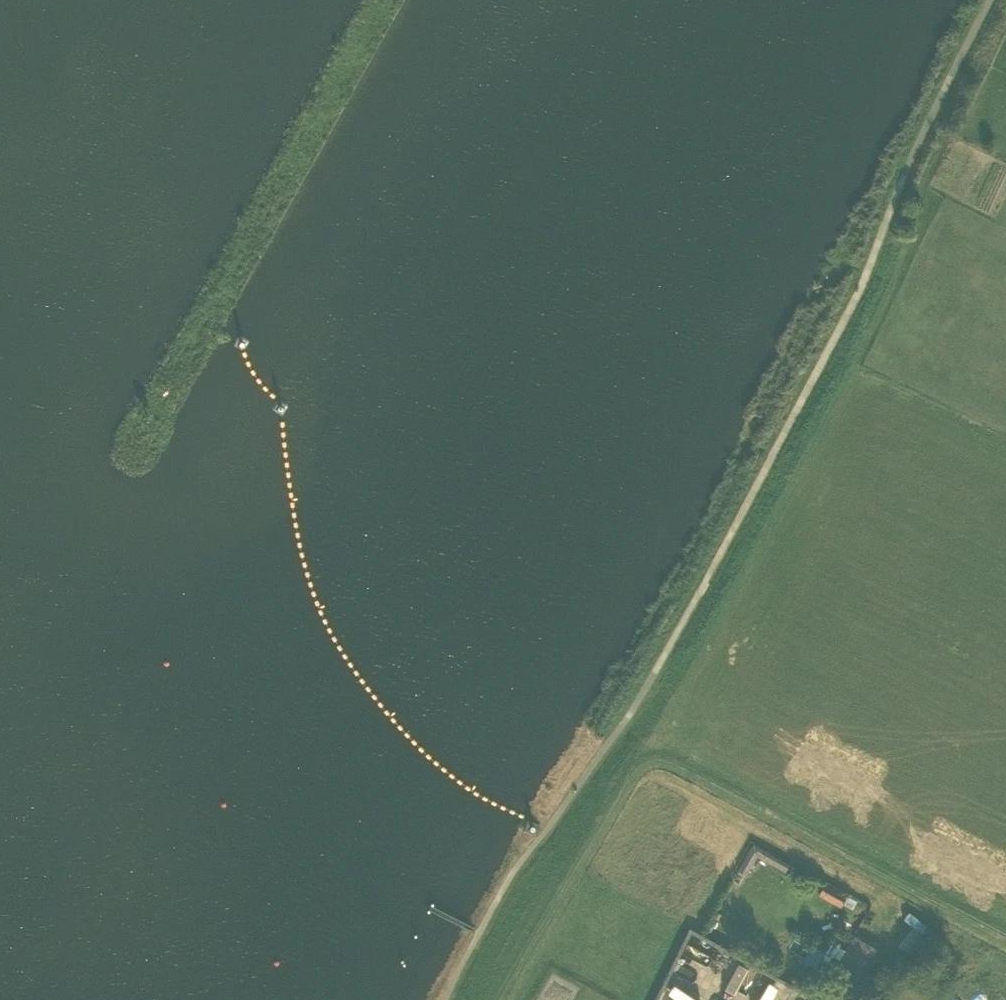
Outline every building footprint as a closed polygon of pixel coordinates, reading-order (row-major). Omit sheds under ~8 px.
[(738,868),(746,873),(756,857),(757,855),(784,871),(789,862),(762,846),(753,841),(738,868)] [(854,936),(830,977),(853,989),(858,980),(859,981),(877,949),(854,936)] [(817,966),(825,953),(825,952),(811,944),(802,960),(816,967),(817,966)] [(825,953),(817,966),(824,970),(831,956),(825,953)]
